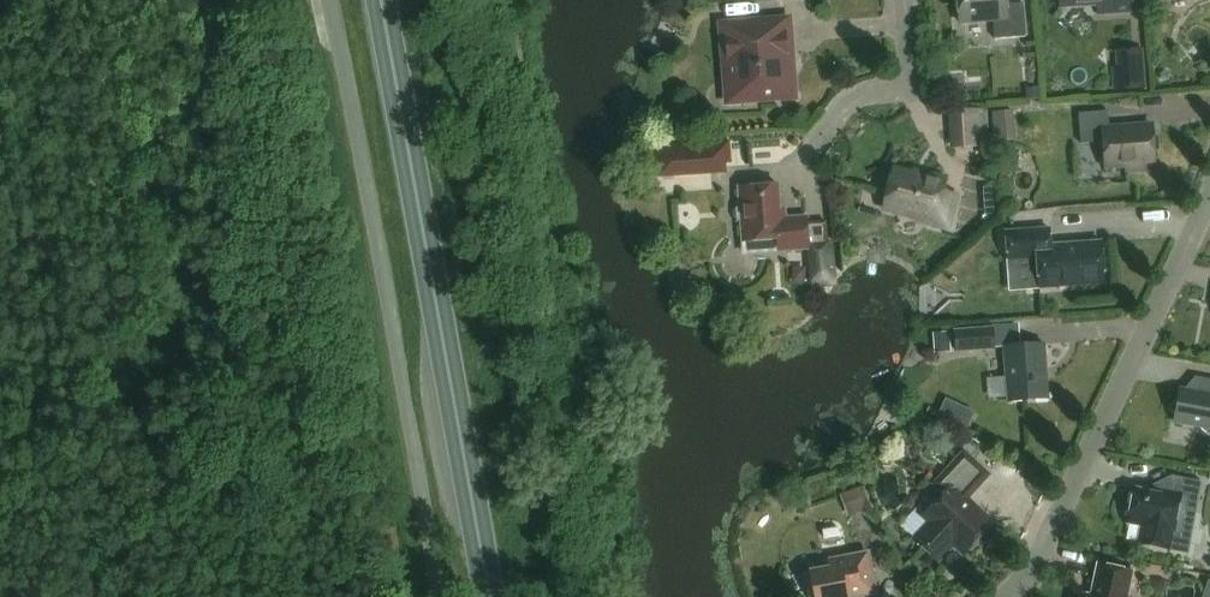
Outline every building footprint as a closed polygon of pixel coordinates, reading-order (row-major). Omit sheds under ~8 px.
[(960,22),(994,19),(995,38),(1026,36),(1024,2),(1007,3),(1007,0),(959,0),(960,22)] [(1060,7),(1098,4),(1099,13),(1131,11),(1130,0),(1060,0),(1060,7)] [(789,18),(727,23),(732,81),(736,81),(737,97),(758,95),(759,98),(795,95),(793,78),(787,73),(785,47),(791,46),(789,18)] [(1147,88),(1143,48),(1115,51),(1116,66),(1112,67),(1114,91),(1147,88)] [(986,146),(984,108),(947,110),(949,148),(986,146)] [(1021,138),(1020,108),(998,109),(999,139),(1021,138)] [(1109,110),(1079,112),(1081,143),(1104,141),(1107,172),(1156,169),(1152,124),(1110,127),(1109,110)] [(654,177),(703,174),(703,165),(706,164),(705,142),(652,145),(654,177)] [(917,220),(949,228),(956,198),(942,195),(946,177),(924,172),(923,176),(894,169),(885,206),(918,215),(917,220)] [(739,186),(743,240),(787,237),(788,249),(810,247),(810,244),(829,243),(827,218),(808,219),(807,215),(781,217),(778,183),(739,186)] [(1038,257),(1040,287),(1105,282),(1102,240),(1051,244),(1050,227),(1007,231),(1009,259),(1038,257)] [(955,353),(995,350),(993,326),(953,329),(955,353)] [(949,331),(935,332),(936,351),(950,350),(949,331)] [(1009,401),(1049,398),(1045,342),(1004,345),(1009,401)] [(1170,407),(1177,413),(1175,420),(1199,425),(1209,434),(1209,378),(1195,375),(1193,389),(1181,387),(1180,396),(1170,407)] [(975,412),(946,398),(938,416),(967,430),(975,412)] [(931,521),(915,538),(938,560),(954,543),(964,552),(966,549),(972,549),(978,542),(978,537),(992,522),(966,497),(988,474),(965,452),(939,480),(949,488),(924,515),(931,521)] [(1178,507),(1197,510),(1203,480),(1172,475),(1168,494),(1134,487),(1128,522),(1143,525),(1139,546),(1169,552),(1170,550),(1178,507)] [(863,486),(840,494),(848,516),(871,508),(863,486)] [(816,596),(848,596),(876,592),(868,551),(836,557),(830,567),(811,570),(816,596)] [(1083,596),(1128,596),(1133,570),(1098,563),(1092,594),(1084,592),(1083,596)]
